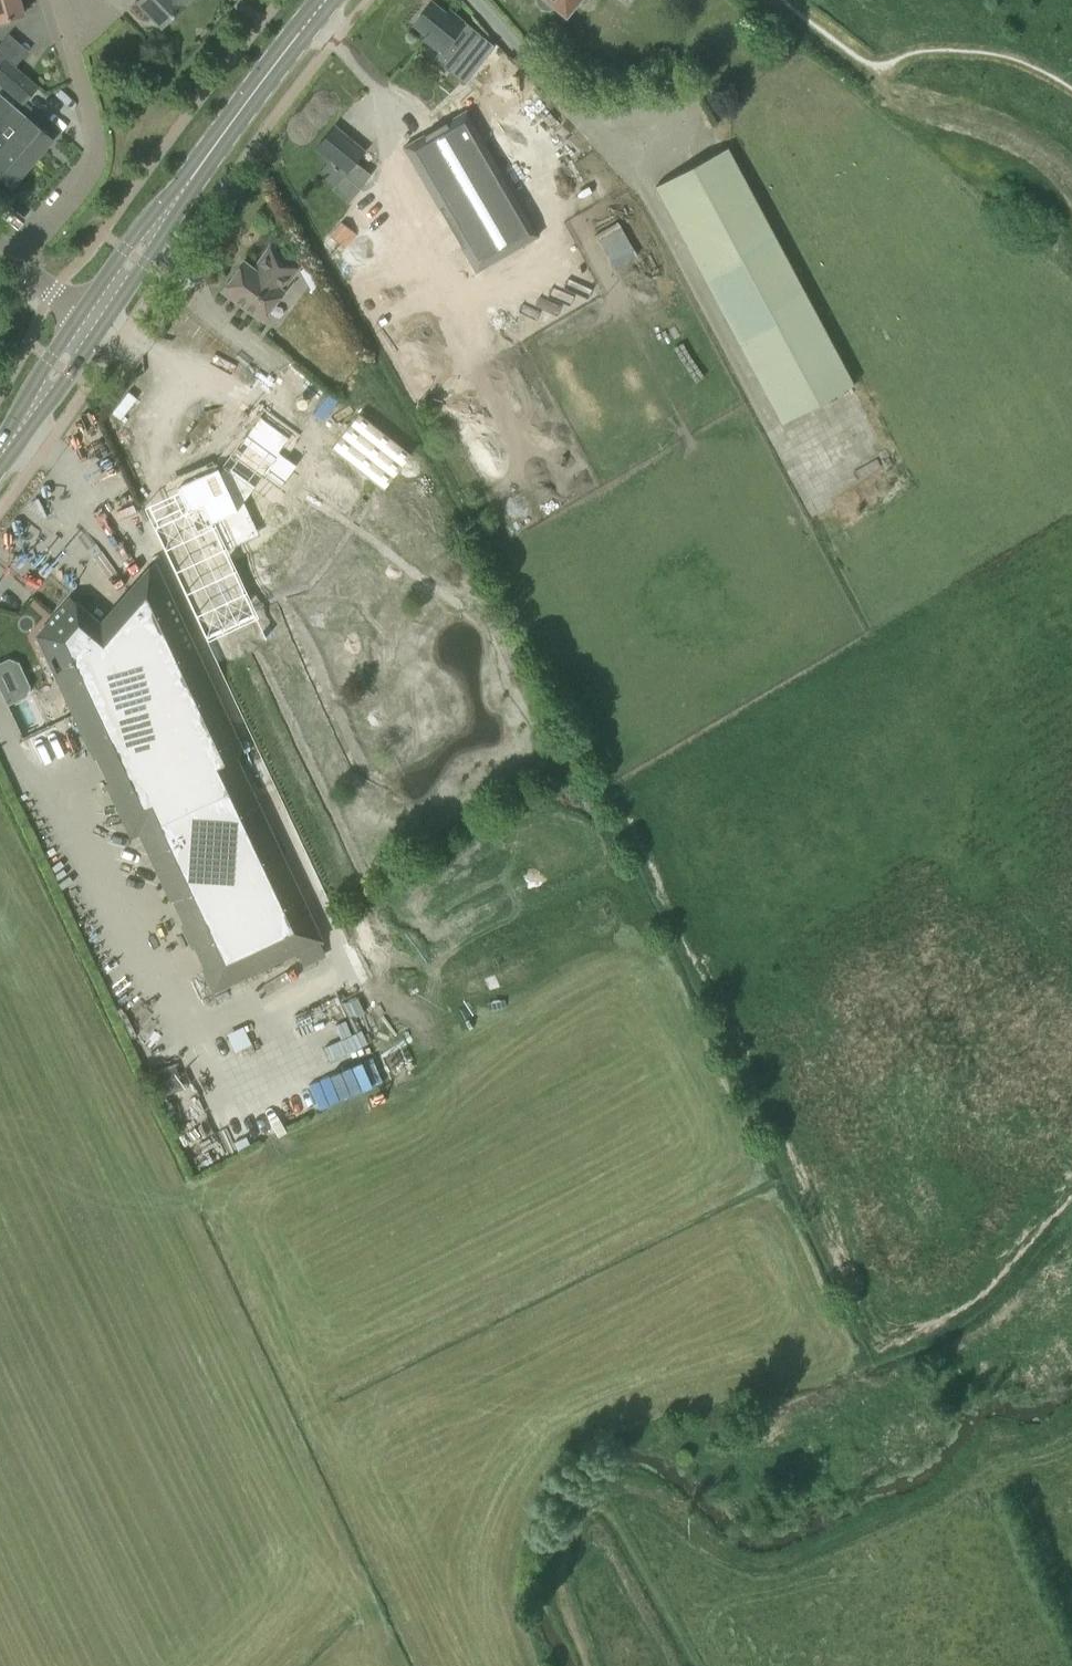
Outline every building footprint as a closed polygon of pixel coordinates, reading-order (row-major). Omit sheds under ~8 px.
[(23,14),(19,0),(0,0),(0,21),(23,14)] [(137,2),(161,26),(183,5),(182,4),(187,0),(138,0),(137,2)] [(535,2),(536,4),(537,6),(538,7),(540,9),(542,10),(544,10),(546,10),(550,10),(551,9),(553,8),(555,6),(564,14),(576,0),(535,0),(535,2)] [(480,37),(463,23),(448,9),(445,13),(432,2),(413,25),(427,36),(424,40),(439,53),(434,59),(449,72),(480,37)] [(0,62),(0,84),(23,104),(38,87),(4,58),(0,62)] [(52,139),(16,107),(5,119),(16,128),(5,140),(5,141),(31,163),(52,139)] [(466,110),(402,147),(475,273),(538,236),(466,110)] [(334,126),(316,148),(329,160),(319,172),(335,186),(344,175),(359,188),(370,174),(355,162),(364,151),(334,126)] [(10,187),(31,163),(5,141),(0,137),(0,179),(10,187)] [(653,187),(779,424),(852,385),(726,148),(653,187)] [(221,291),(262,321),(284,291),(282,290),(298,268),(269,247),(257,263),(259,265),(255,270),(243,261),(221,291)] [(176,486),(142,502),(204,634),(253,611),(223,547),(258,531),(242,498),(263,469),(281,481),(296,461),(278,448),(288,434),(258,412),(218,468),(216,462),(174,482),(176,486)] [(357,414),(330,448),(382,489),(409,455),(357,414)] [(243,753),(153,561),(100,623),(70,597),(36,635),(46,657),(53,650),(66,662),(55,675),(92,754),(95,753),(107,777),(103,779),(130,837),(138,833),(170,902),(173,901),(183,922),(181,923),(192,948),(195,947),(205,969),(203,970),(213,993),(321,942),(234,756),(243,753)] [(0,663),(0,693),(6,706),(25,697),(28,688),(17,663),(7,660),(0,663)]
